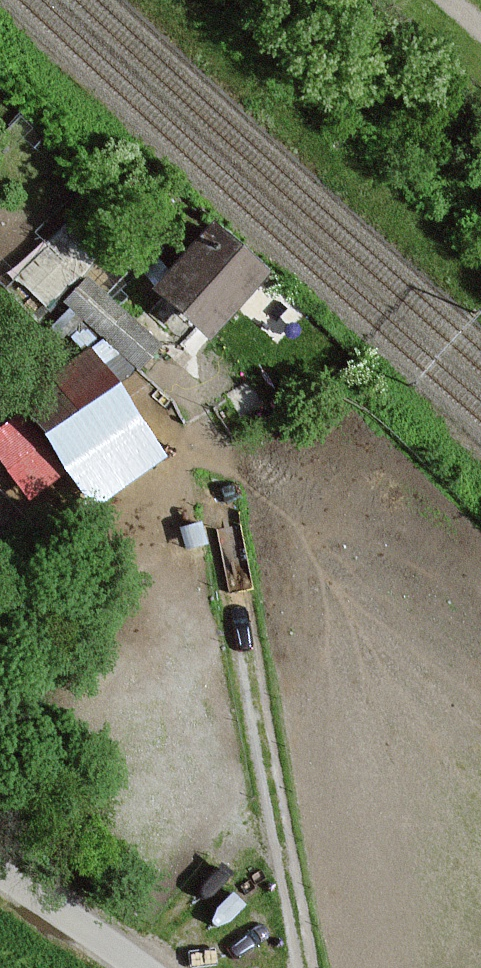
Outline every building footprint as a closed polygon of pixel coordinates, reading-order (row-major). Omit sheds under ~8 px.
[(109,233),(81,207),(48,242),(76,268),(109,233)] [(260,274),(210,231),(156,292),(206,336),(260,274)] [(69,279),(44,254),(19,278),(44,303),(69,279)] [(155,346),(86,283),(67,303),(136,366),(155,346)] [(158,453),(85,353),(19,400),(92,501),(158,453)] [(0,415),(0,457),(22,491),(60,466),(18,404),(0,415)]
